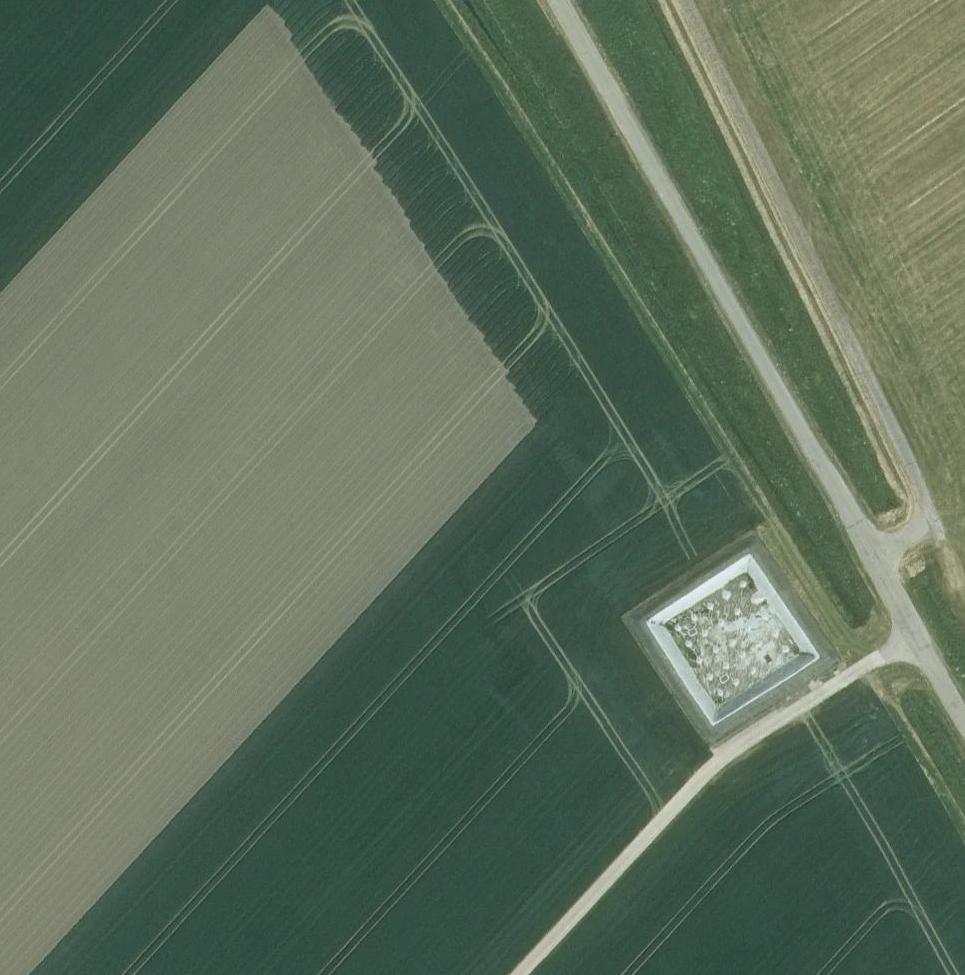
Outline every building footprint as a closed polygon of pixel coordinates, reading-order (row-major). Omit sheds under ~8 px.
[(684,609),(730,584),(783,583),(788,580),(769,545),(760,550),(749,550),(724,564),(724,574),(698,587),(704,587),(652,616),(665,640),(679,640),(674,630),(686,630),(686,621),(684,621),(684,609)] [(728,714),(737,727),(802,682),(797,675),(826,655),(814,639),(792,655),(799,666),(792,672),(784,660),(729,697),(737,708),(728,714)]
